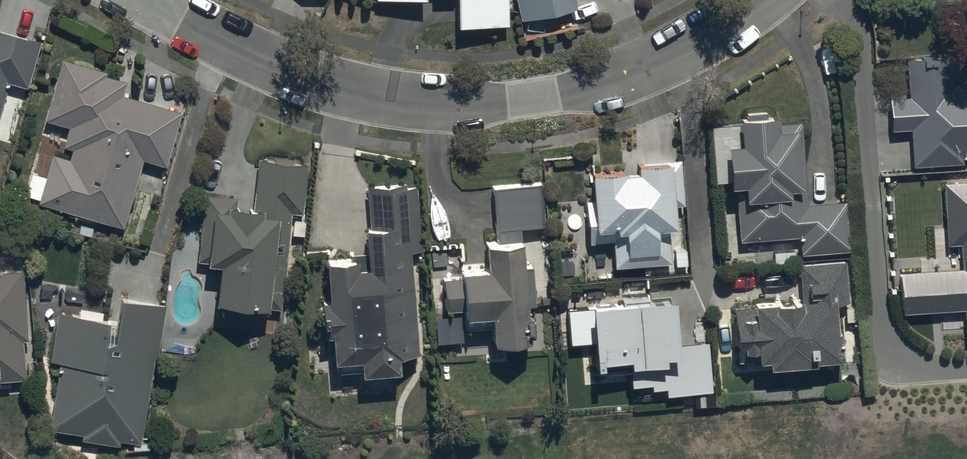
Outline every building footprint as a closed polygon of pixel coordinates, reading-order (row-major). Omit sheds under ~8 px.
[(457,32),(509,32),(509,0),(457,0),(457,32)] [(522,25),(577,13),(574,0),(517,0),(522,25)] [(7,88),(27,93),(41,44),(0,33),(0,113),(7,88)] [(906,63),(907,100),(888,101),(889,134),(910,134),(911,170),(961,168),(961,161),(966,161),(966,86),(953,87),(952,61),(936,62),(936,56),(922,57),(922,63),(906,63)] [(54,157),(46,181),(32,177),(26,199),(40,203),(39,207),(123,232),(143,163),(165,170),(181,116),(122,99),(127,85),(106,79),(107,76),(62,62),(43,124),(68,132),(60,159),(54,157)] [(736,197),(739,245),(799,241),(801,259),(850,256),(847,206),(808,208),(807,199),(801,200),(797,141),(802,140),(801,125),(740,129),(742,153),(727,154),(730,197),(736,197)] [(238,200),(205,198),(200,265),(208,266),(208,272),(219,273),(216,315),(270,319),(276,225),(292,226),(292,217),(304,218),(308,166),(295,165),(295,161),(274,160),(274,163),(258,162),(255,219),(237,217),(238,200)] [(683,211),(681,163),(665,163),(665,173),(636,174),(637,178),(625,179),(626,182),(591,183),(592,205),(586,205),(587,230),(595,230),(595,240),(612,239),(614,273),(690,270),(689,239),(677,239),(676,211),(683,211)] [(419,354),(412,252),(420,252),(417,183),(369,185),(371,231),(367,231),(368,271),(357,271),(357,265),(329,266),(330,304),(321,304),(323,339),(334,339),(335,366),(362,364),(363,377),(401,376),(400,361),(419,354)] [(492,322),(494,349),(529,347),(520,230),(541,228),(538,184),(493,187),(497,241),(484,242),(487,276),(445,280),(448,311),(463,309),(464,324),(492,322)] [(944,187),(947,247),(959,247),(960,273),(899,277),(901,318),(964,314),(965,344),(966,343),(966,186),(944,187)] [(804,310),(733,313),(736,367),(757,366),(757,370),(773,369),(773,376),(816,374),(816,371),(844,369),(842,340),(838,341),(836,308),(849,307),(847,267),(802,269),(804,310)] [(24,276),(0,277),(0,386),(26,385),(23,345),(28,345),(24,276)] [(157,363),(165,310),(119,303),(115,326),(56,317),(49,366),(57,367),(47,435),(83,440),(82,444),(119,449),(120,444),(142,447),(155,363),(157,363)] [(674,311),(590,318),(595,369),(601,368),(602,372),(629,370),(631,393),(650,392),(650,396),(666,395),(666,401),(712,397),(708,347),(677,349),(674,311)]
